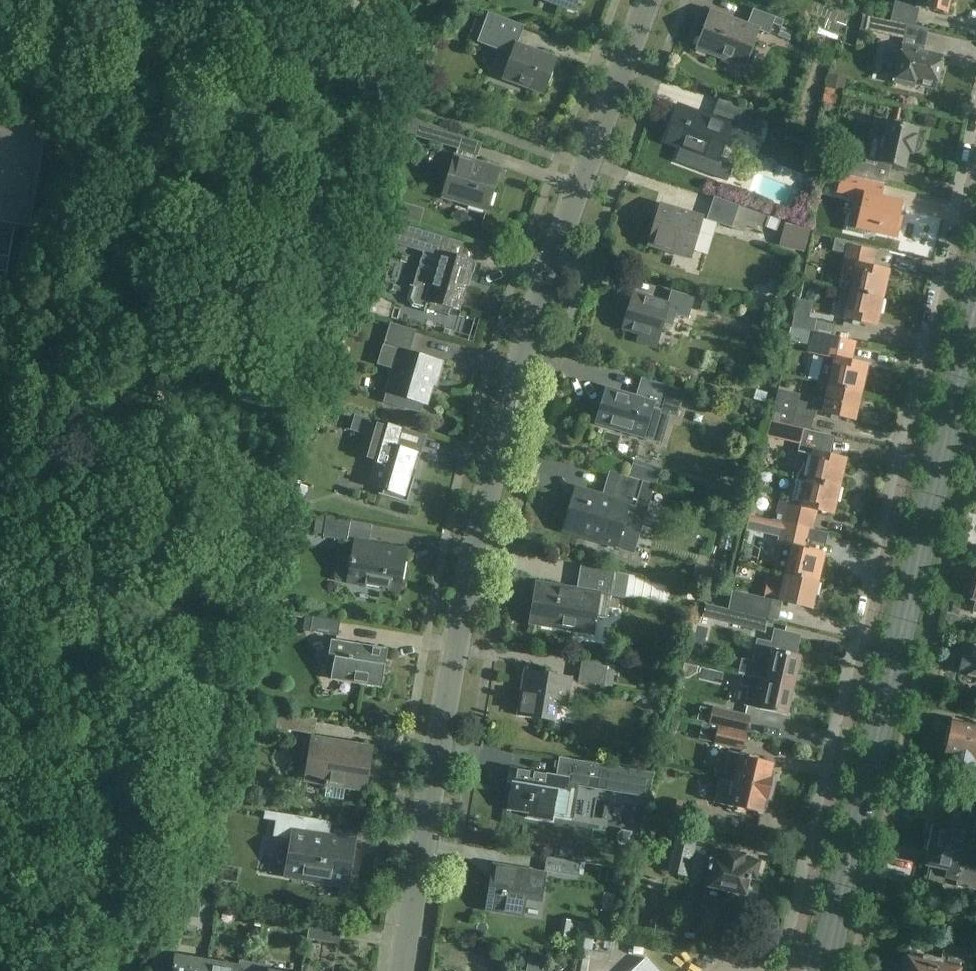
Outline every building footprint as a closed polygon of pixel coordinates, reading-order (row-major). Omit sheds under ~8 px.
[(571,11),(575,0),(542,0),(571,11)] [(907,26),(914,27),(919,8),(945,14),(948,0),(907,0),(907,2),(898,0),(894,0),(890,21),(907,26)] [(769,35),(773,24),(781,27),(783,20),(754,9),(748,25),(709,11),(695,51),(745,69),(759,31),(769,35)] [(523,26),(488,13),(477,44),(502,54),(503,51),(513,56),(504,81),(543,95),(556,60),(516,45),(523,26)] [(907,26),(890,21),(867,16),(867,15),(862,14),(855,48),(860,49),(864,31),(904,39),(907,26)] [(902,45),(894,84),(915,88),(916,84),(935,88),(941,59),(918,53),(919,48),(902,45)] [(830,75),(827,88),(835,90),(842,92),(845,78),(830,75)] [(832,105),(835,90),(827,88),(826,88),(822,103),(832,105)] [(756,137),(764,115),(741,107),(733,128),(756,137)] [(732,128),(678,108),(665,142),(719,162),(732,128)] [(462,137),(422,121),(417,137),(458,149),(462,137)] [(885,123),(885,125),(873,122),(870,136),(865,163),(842,158),(833,156),(830,172),(886,184),(890,166),(903,168),(906,152),(914,153),(917,152),(919,151),(920,148),(921,146),(920,142),(918,140),(917,139),(914,138),(916,130),(885,123)] [(6,273),(13,227),(29,229),(45,130),(0,123),(0,272),(6,273)] [(815,135),(809,150),(818,154),(825,139),(815,135)] [(499,170),(454,157),(443,197),(487,210),(499,170)] [(900,205),(863,197),(859,211),(868,213),(865,223),(877,226),(876,232),(897,237),(901,220),(898,219),(900,205)] [(740,208),(718,201),(711,221),(733,228),(740,208)] [(399,203),(394,217),(419,224),(423,210),(399,203)] [(692,259),(703,217),(661,205),(657,221),(658,221),(651,247),(692,259)] [(780,221),(768,217),(764,227),(776,232),(780,221)] [(458,309),(471,263),(445,256),(450,238),(395,222),(390,240),(422,250),(412,286),(410,286),(406,299),(411,307),(425,311),(425,309),(447,315),(449,307),(458,309)] [(786,248),(804,253),(810,230),(792,225),(786,248)] [(851,292),(882,299),(888,272),(872,269),(876,252),(852,246),(853,243),(844,241),(844,240),(834,238),(834,239),(835,239),(832,251),(844,253),(839,276),(842,277),(839,289),(851,292)] [(674,292),(670,306),(636,296),(625,330),(659,340),(668,313),(690,319),(697,299),(674,292)] [(882,299),(851,292),(844,319),(876,326),(882,299)] [(761,326),(763,313),(749,309),(746,321),(761,326)] [(791,327),(811,332),(813,332),(816,321),(816,320),(809,318),(794,315),(791,327)] [(813,332),(832,336),(834,325),(816,321),(813,332)] [(433,379),(437,380),(442,363),(408,353),(414,334),(390,327),(384,347),(379,366),(393,370),(384,401),(419,411),(422,402),(425,403),(433,379)] [(817,383),(824,385),(829,386),(861,393),(867,366),(852,362),(856,342),(832,336),(813,332),(811,332),(806,353),(823,357),(817,383)] [(669,387),(641,378),(636,397),(606,389),(595,423),(645,438),(647,432),(663,437),(669,414),(662,412),(669,387)] [(855,420),(861,393),(829,386),(824,385),(822,395),(827,396),(826,400),(814,397),(812,404),(799,401),(800,395),(777,389),(770,422),(802,429),(810,431),(814,411),(823,413),(855,420)] [(416,449),(396,443),(400,428),(354,415),(350,429),(369,435),(379,438),(372,460),(378,462),(372,482),(385,486),(382,496),(407,503),(414,478),(408,476),(416,449)] [(833,436),(810,431),(802,429),(792,476),(840,487),(846,460),(829,456),(833,436)] [(643,481),(655,485),(656,485),(661,469),(633,461),(628,477),(643,481)] [(630,506),(636,507),(646,510),(654,485),(643,481),(628,477),(620,474),(612,500),(575,489),(563,530),(618,546),(630,506)] [(833,514),(840,487),(792,476),(786,501),(778,500),(775,515),(777,515),(776,519),(775,519),(774,521),(807,529),(813,530),(817,511),(833,514)] [(727,498),(741,501),(744,490),(730,486),(727,498)] [(347,541),(350,521),(326,517),(326,518),(316,516),(313,533),(323,535),(322,537),(347,541)] [(807,529),(774,521),(770,520),(767,532),(785,536),(777,572),(782,573),(818,581),(825,554),(802,549),(807,529)] [(355,543),(348,582),(399,591),(405,552),(355,543)] [(533,623),(574,630),(593,634),(596,617),(608,619),(612,597),(624,599),(628,574),(616,571),(581,564),(577,590),(540,584),(533,623)] [(695,566),(690,583),(714,590),(719,572),(695,566)] [(812,609),(818,581),(782,573),(779,583),(784,584),(783,589),(766,585),(763,598),(732,591),(727,610),(729,611),(767,619),(772,600),(812,609)] [(639,583),(638,590),(630,590),(629,613),(668,614),(668,595),(648,595),(648,584),(639,583)] [(729,611),(727,610),(724,623),(764,632),(767,619),(729,611)] [(310,632),(337,636),(340,620),(312,616),(310,632)] [(743,675),(795,686),(801,657),(796,656),(801,635),(773,629),(771,642),(756,639),(751,664),(746,663),(743,675)] [(329,656),(335,657),(332,675),(360,680),(359,684),(381,688),(388,649),(331,640),(329,656)] [(963,658),(958,660),(956,666),(960,671),(960,674),(975,678),(975,648),(969,647),(967,656),(964,655),(963,658)] [(609,665),(582,660),(579,682),(605,686),(609,665)] [(572,678),(526,671),(519,716),(531,718),(531,717),(554,721),(557,706),(567,707),(572,678)] [(788,716),(795,686),(743,675),(741,686),(748,687),(744,706),(788,716)] [(713,707),(709,724),(747,732),(751,715),(713,707)] [(273,712),(270,728),(314,735),(316,719),(273,712)] [(952,722),(945,753),(950,754),(946,773),(975,779),(975,727),(952,722)] [(743,751),(747,732),(709,724),(709,725),(717,727),(713,744),(743,751)] [(313,737),(306,778),(325,781),(324,787),(327,788),(328,785),(364,791),(372,746),(313,737)] [(727,762),(728,762),(724,779),(736,781),(774,790),(776,779),(773,776),(774,772),(770,771),(772,763),(756,759),(756,756),(743,753),(742,755),(730,752),(727,762)] [(559,790),(578,794),(580,783),(650,796),(654,773),(564,758),(561,776),(511,767),(509,781),(513,782),(508,808),(528,812),(528,817),(553,822),(559,790)] [(736,781),(724,779),(719,777),(714,802),(721,803),(731,806),(730,809),(744,813),(745,809),(761,812),(763,804),(766,805),(767,802),(772,800),(774,790),(736,781)] [(486,799),(484,824),(502,825),(505,801),(486,799)] [(332,822),(304,817),(264,811),(263,819),(275,821),(273,837),(289,839),(284,873),(302,875),(346,883),(353,843),(329,840),(332,822)] [(929,838),(943,842),(964,846),(968,830),(975,832),(975,820),(971,819),(971,816),(958,814),(957,818),(939,814),(936,825),(932,824),(929,838)] [(623,840),(633,843),(637,829),(627,826),(622,830),(620,837),(623,840)] [(727,855),(711,851),(695,848),(698,835),(677,830),(667,872),(688,877),(693,855),(709,859),(708,867),(709,867),(708,871),(709,871),(706,886),(728,891),(728,894),(729,898),(731,900),(734,901),(737,902),(740,901),(742,899),(744,897),(745,895),(746,895),(751,876),(756,877),(759,862),(743,858),(744,855),(728,852),(727,855)] [(975,891),(975,864),(975,863),(975,861),(975,850),(964,847),(964,846),(943,842),(929,838),(926,850),(931,851),(928,864),(946,868),(944,876),(957,878),(955,886),(975,891)] [(582,863),(548,858),(545,871),(579,877),(582,863)] [(495,867),(487,910),(524,916),(527,899),(542,902),(546,876),(495,867)] [(575,942),(577,923),(565,921),(562,940),(567,941),(575,942)] [(676,944),(679,926),(656,922),(653,941),(676,944)] [(339,945),(342,929),(310,923),(307,939),(339,945)] [(572,955),(575,942),(567,941),(565,954),(572,955)] [(945,946),(942,962),(909,955),(906,970),(958,970),(962,950),(945,946)] [(162,947),(157,970),(206,970),(208,960),(177,955),(178,949),(162,947)] [(647,958),(634,970),(659,970),(647,958)] [(208,960),(206,970),(254,970),(256,962),(241,960),(240,965),(208,960)] [(271,970),(272,965),(256,962),(254,970),(273,970),(271,970)]
